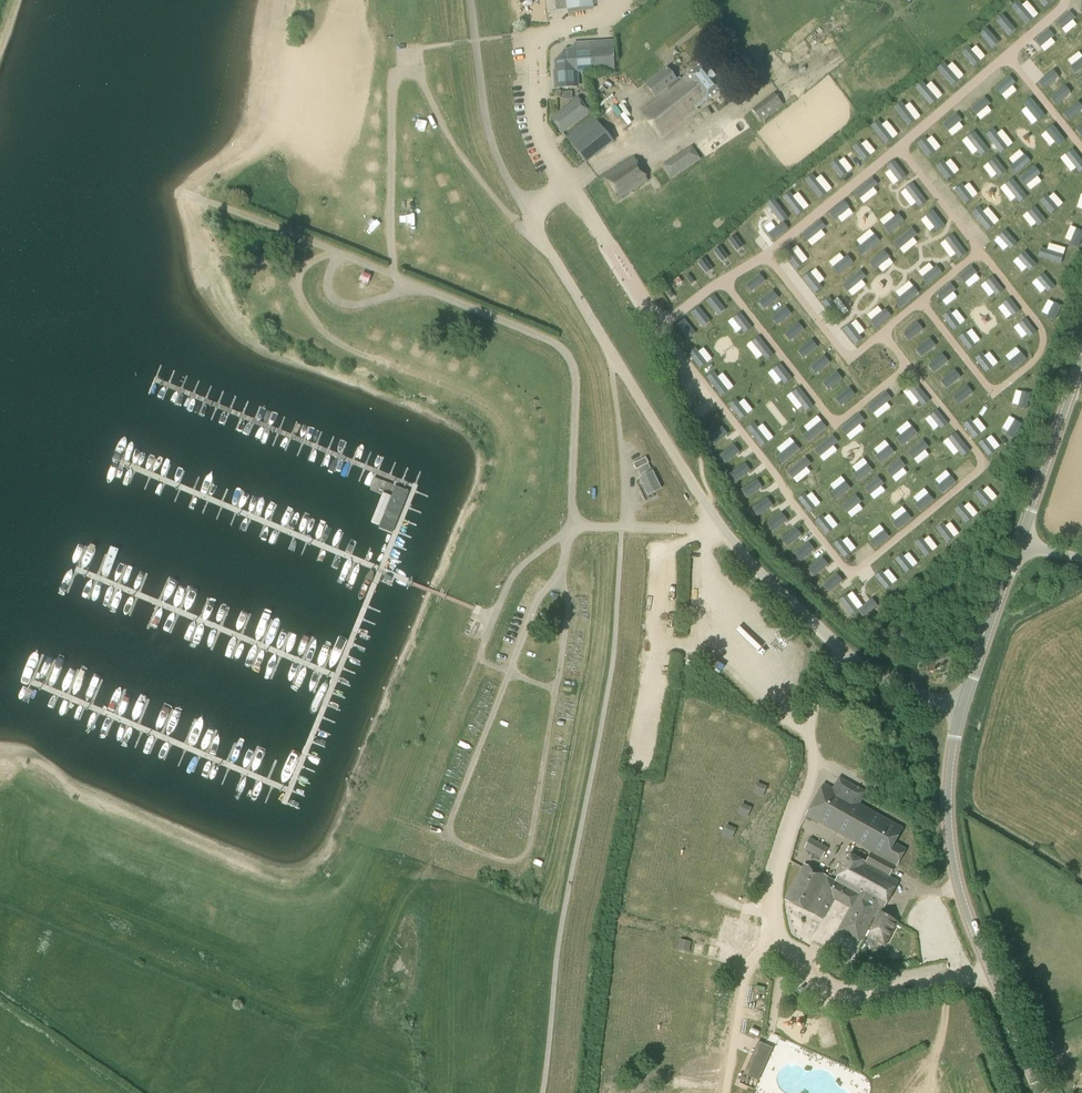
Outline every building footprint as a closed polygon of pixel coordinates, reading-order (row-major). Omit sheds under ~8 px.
[(557,11),(591,7),(591,2),(599,1),(600,0),(556,0),(557,11)] [(624,6),(643,9),(644,0),(624,0),(624,6)] [(1018,1),(1011,7),(1026,25),(1033,19),(1018,1)] [(1002,14),(995,20),(1005,31),(1011,25),(1002,14)] [(1072,20),(1081,27),(1081,19),(1076,14),(1072,20)] [(986,28),(979,33),(989,44),(995,39),(986,28)] [(979,49),(985,44),(972,29),(966,35),(979,49)] [(1049,36),(1038,43),(1045,54),(1057,47),(1049,36)] [(561,68),(559,69),(560,72),(555,72),(556,88),(577,87),(576,71),(614,68),(613,47),(598,48),(598,43),(575,45),(575,54),(573,55),(572,56),(567,52),(565,52),(563,53),(561,54),(559,56),(558,58),(557,60),(557,62),(556,64),(561,68)] [(967,47),(960,53),(972,66),(979,60),(967,47)] [(956,48),(949,53),(963,73),(970,69),(956,48)] [(1065,69),(1075,64),(1070,54),(1060,59),(1065,69)] [(942,62),(935,68),(951,86),(958,80),(942,62)] [(706,101),(722,89),(702,64),(687,76),(688,77),(641,114),(660,138),(697,109),(696,109),(706,101)] [(656,98),(678,81),(667,68),(646,85),(656,98)] [(1001,96),(1015,83),(1010,76),(995,89),(1001,96)] [(935,79),(928,81),(930,88),(937,86),(935,79)] [(921,81),(914,87),(929,105),(936,99),(921,81)] [(626,104),(632,99),(626,91),(620,96),(626,104)] [(762,122),(783,105),(774,93),(753,110),(762,122)] [(568,106),(562,110),(551,120),(561,132),(589,110),(579,97),(568,106)] [(591,97),(585,99),(588,108),(594,106),(591,97)] [(971,108),(977,115),(990,104),(984,97),(971,108)] [(1037,122),(1045,116),(1030,98),(1023,104),(1037,122)] [(901,102),(894,107),(908,126),(915,120),(901,102)] [(1016,103),(1006,108),(1013,120),(1022,115),(1016,103)] [(612,111),(612,121),(624,120),(623,110),(612,111)] [(943,124),(948,131),(962,121),(956,114),(943,124)] [(586,164),(614,142),(593,115),(565,137),(586,164)] [(1020,125),(1028,136),(1036,129),(1028,118),(1020,125)] [(878,120),(871,126),(885,144),(892,138),(878,120)] [(1018,143),(1025,138),(1015,124),(1008,130),(1018,143)] [(970,125),(955,138),(959,143),(974,130),(970,125)] [(1058,146),(1065,140),(1052,125),(1045,131),(1058,146)] [(868,129),(858,137),(862,141),(871,133),(868,129)] [(663,178),(709,145),(699,131),(673,150),(674,152),(654,166),(663,178)] [(988,151),(974,132),(967,138),(981,156),(988,151)] [(1041,147),(1037,150),(1042,157),(1053,149),(1044,137),(1037,142),(1041,147)] [(917,144),(928,157),(935,152),(924,138),(917,144)] [(859,142),(852,147),(863,161),(870,155),(859,142)] [(872,143),(866,147),(870,153),(876,149),(872,143)] [(604,175),(618,200),(648,181),(646,177),(647,176),(633,158),(604,175)] [(1006,172),(995,158),(987,164),(999,178),(1006,172)] [(837,159),(830,165),(841,178),(848,173),(837,159)] [(894,161),(887,167),(899,182),(906,176),(894,161)] [(936,167),(946,180),(954,175),(943,161),(936,167)] [(1070,170),(1060,178),(1067,187),(1077,179),(1070,170)] [(805,180),(820,198),(827,193),(812,174),(805,180)] [(872,179),(854,194),(860,200),(878,185),(872,179)] [(1026,198),(1012,179),(1005,185),(1019,203),(1026,198)] [(911,183),(904,189),(918,207),(926,201),(911,183)] [(972,199),(962,185),(955,190),(965,204),(972,199)] [(1070,195),(1079,206),(1081,203),(1081,188),(1081,186),(1070,195)] [(1061,197),(1067,192),(1063,187),(1057,191),(1061,197)] [(783,198),(797,216),(804,211),(790,192),(783,198)] [(1069,195),(1064,200),(1069,207),(1075,202),(1069,195)] [(978,203),(983,211),(993,205),(988,197),(978,203)] [(315,198),(304,200),(306,212),(318,209),(315,198)] [(767,205),(781,224),(783,222),(788,219),(774,200),(767,205)] [(849,208),(844,201),(829,213),(834,220),(849,208)] [(994,225),(979,207),(972,213),(987,231),(994,225)] [(1045,221),(1034,207),(1027,213),(1038,227),(1045,221)] [(933,210),(925,216),(937,231),(944,226),(933,210)] [(755,222),(759,227),(770,218),(767,213),(755,222)] [(903,221),(898,214),(883,226),(888,233),(903,221)] [(833,233),(847,225),(843,220),(830,228),(833,233)] [(802,235),(808,242),(826,227),(821,221),(802,235)] [(912,228),(893,243),(899,250),(917,235),(912,228)] [(739,229),(732,233),(736,240),(743,237),(739,229)] [(1017,244),(1005,231),(998,237),(1010,250),(1017,244)] [(843,234),(837,240),(842,244),(847,238),(843,234)] [(874,235),(856,250),(862,257),(880,242),(874,235)] [(952,235),(945,240),(959,259),(966,254),(952,235)] [(1063,255),(1073,238),(1066,235),(1057,251),(1063,255)] [(782,251),(797,269),(803,264),(789,245),(782,251)] [(1040,249),(1038,257),(1061,264),(1063,256),(1040,249)] [(884,251),(869,264),(875,271),(890,258),(884,251)] [(1036,265),(1024,252),(1018,258),(1029,271),(1036,265)] [(847,256),(832,268),(838,275),(852,262),(847,256)] [(929,256),(918,264),(924,274),(936,266),(929,256)] [(761,265),(751,272),(757,279),(766,273),(761,265)] [(936,266),(921,278),(927,285),(942,273),(936,266)] [(977,273),(971,267),(959,277),(964,283),(977,273)] [(908,268),(898,277),(906,286),(916,277),(908,268)] [(523,270),(518,280),(528,285),(533,275),(523,270)] [(884,285),(892,282),(887,270),(879,273),(884,285)] [(860,271),(842,286),(848,293),(866,278),(860,271)] [(821,287),(810,272),(803,278),(814,293),(821,287)] [(971,289),(984,280),(980,274),(967,283),(971,289)] [(1055,287),(1043,274),(1036,280),(1048,293),(1055,287)] [(1003,291),(992,277),(985,283),(996,297),(1003,291)] [(761,287),(768,297),(777,291),(771,281),(761,287)] [(869,283),(862,289),(874,303),(880,297),(869,283)] [(894,283),(881,291),(886,300),(899,293),(894,283)] [(942,301),(956,290),(950,284),(937,295),(942,301)] [(913,287),(895,302),(900,308),(918,293),(913,287)] [(984,290),(978,294),(986,307),(992,304),(984,290)] [(785,298),(777,305),(783,312),(792,305),(785,298)] [(843,316),(828,298),(822,303),(836,321),(843,316)] [(1019,312),(1009,299),(1002,304),(1012,317),(1019,312)] [(1053,303),(1046,317),(1053,321),(1061,307),(1053,303)] [(885,309),(870,321),(876,329),(890,317),(885,309)] [(960,325),(949,311),(942,317),(953,331),(960,325)] [(1035,332),(1025,319),(1018,324),(1028,338),(1035,332)] [(970,336),(982,326),(977,320),(965,329),(970,336)] [(917,323),(903,334),(909,341),(923,330),(917,323)] [(862,339),(850,324),(843,329),(855,344),(862,339)] [(965,333),(959,338),(968,351),(975,346),(965,333)] [(930,339),(916,350),(921,357),(935,346),(930,339)] [(811,340),(797,351),(803,359),(817,347),(811,340)] [(730,356),(736,349),(729,341),(722,348),(730,356)] [(981,353),(974,359),(985,372),(992,367),(981,353)] [(1008,363),(1013,370),(1026,360),(1020,353),(1008,363)] [(942,355),(928,366),(934,373),(948,362),(942,355)] [(824,356),(810,367),(815,375),(830,363),(824,356)] [(471,362),(469,368),(481,372),(483,367),(471,362)] [(997,367),(999,373),(1008,369),(1006,363),(997,367)] [(780,364),(773,370),(784,384),(791,379),(780,364)] [(735,377),(742,388),(752,381),(744,370),(735,377)] [(955,371),(941,382),(946,389),(960,378),(955,371)] [(489,372),(485,377),(494,384),(498,379),(489,372)] [(836,372),(822,383),(828,391),(842,379),(836,372)] [(752,385),(759,394),(768,387),(760,378),(752,385)] [(506,383),(499,390),(506,397),(513,391),(506,383)] [(924,407),(931,402),(917,384),(910,390),(924,407)] [(967,386),(953,397),(959,404),(972,393),(967,386)] [(849,388),(835,399),(841,406),(855,395),(849,388)] [(886,392),(868,407),(873,414),(891,399),(886,392)] [(1021,392),(1017,407),(1025,409),(1029,394),(1021,392)] [(968,419),(982,409),(977,402),(963,413),(968,419)] [(1003,407),(1009,416),(1014,413),(1007,403),(1003,407)] [(710,421),(719,415),(713,407),(705,413),(710,421)] [(976,416),(984,423),(991,416),(983,409),(976,416)] [(937,410),(930,416),(941,429),(948,424),(937,410)] [(532,427),(538,424),(533,413),(527,415),(532,427)] [(859,414),(841,429),(846,436),(864,421),(859,414)] [(989,431),(1003,421),(999,415),(984,425),(989,431)] [(792,417),(783,422),(788,432),(797,428),(792,417)] [(970,420),(963,425),(974,439),(981,433),(970,420)] [(1014,420),(1005,435),(1012,439),(1021,424),(1014,420)] [(708,439),(713,446),(728,435),(722,427),(708,439)] [(911,427),(897,439),(903,446),(917,434),(911,427)] [(962,457),(969,451),(955,433),(948,439),(962,457)] [(832,436),(814,450),(820,457),(838,443),(832,436)] [(984,438),(978,444),(988,456),(994,451),(984,438)] [(922,441),(908,453),(914,460),(929,448),(922,441)] [(734,445),(719,456),(725,463),(739,453),(734,445)] [(534,458),(543,457),(542,446),(533,447),(534,458)] [(888,446),(875,457),(881,464),(894,453),(888,446)] [(651,470),(648,464),(649,463),(646,457),(644,458),(633,464),(636,470),(637,469),(640,475),(651,470)] [(937,457),(928,463),(934,473),(944,466),(937,457)] [(805,458),(787,472),(793,479),(811,465),(805,458)] [(900,460),(886,471),(892,478),(905,467),(900,460)] [(745,464),(731,474),(736,482),(751,472),(745,464)] [(868,464),(855,475),(860,482),(873,471),(868,464)] [(647,495),(662,489),(653,471),(639,478),(647,495)] [(949,476),(936,487),(942,494),(955,483),(949,476)] [(878,478),(864,488),(870,495),(883,485),(878,478)] [(757,480),(742,490),(747,498),(762,488),(757,480)] [(832,493),(838,500),(851,489),(845,482),(832,493)] [(991,503),(980,490),(973,495),(984,508),(991,503)] [(526,504),(532,506),(536,493),(530,491),(526,504)] [(805,494),(798,499),(809,513),(816,507),(805,494)] [(929,494),(916,505),(921,512),(935,501),(929,494)] [(855,496),(842,506),(848,513),(861,503),(855,496)] [(767,499),(752,509),(758,517),(772,506),(767,499)] [(972,518),(961,505),(954,510),(965,523),(972,518)] [(906,512),(893,523),(898,530),(911,519),(906,512)] [(782,513),(767,524),(773,532),(787,521),(782,513)] [(822,516),(815,522),(826,535),(833,530),(822,516)] [(941,522),(934,527),(945,541),(952,535),(941,522)] [(796,528),(782,539),(787,547),(802,535),(796,528)] [(883,531),(870,542),(876,548),(889,537),(883,531)] [(921,538),(914,543),(925,557),(932,551),(921,538)] [(840,539),(833,545),(844,558),(851,553),(840,539)] [(809,543),(794,555),(800,562),(814,550),(809,543)] [(901,555),(894,560),(905,574),(912,568),(901,555)] [(822,558),(809,570),(814,577),(828,565),(822,558)] [(476,586),(483,570),(477,568),(471,584),(476,586)] [(880,571),(874,577),(885,590),(892,585),(880,571)] [(837,574),(823,585),(829,592),(843,581),(837,574)] [(857,611),(845,596),(838,601),(849,617),(857,611)] [(885,780),(889,773),(884,770),(880,777),(885,780)] [(872,852),(866,863),(849,854),(835,882),(804,865),(785,899),(822,919),(833,898),(851,908),(839,930),(859,940),(873,916),(878,918),(881,913),(898,881),(885,874),(891,863),(896,866),(905,849),(893,843),(902,828),(858,804),(864,793),(838,778),(832,790),(822,785),(805,816),(872,852)] [(763,797),(767,786),(758,782),(753,793),(763,797)] [(877,793),(882,785),(876,782),(872,789),(877,793)] [(747,818),(752,808),(742,804),(738,814),(747,818)] [(732,839),(736,829),(727,824),(722,835),(732,839)] [(808,844),(825,850),(828,843),(810,837),(808,844)] [(902,889),(898,897),(904,901),(909,893),(902,889)] [(881,913),(878,918),(868,937),(886,946),(898,923),(881,913)] [(695,937),(693,946),(702,948),(704,938),(695,937)] [(679,940),(677,950),(688,952),(690,942),(679,940)] [(756,1079),(758,1080),(773,1048),(762,1043),(758,1041),(744,1074),(756,1079)]
